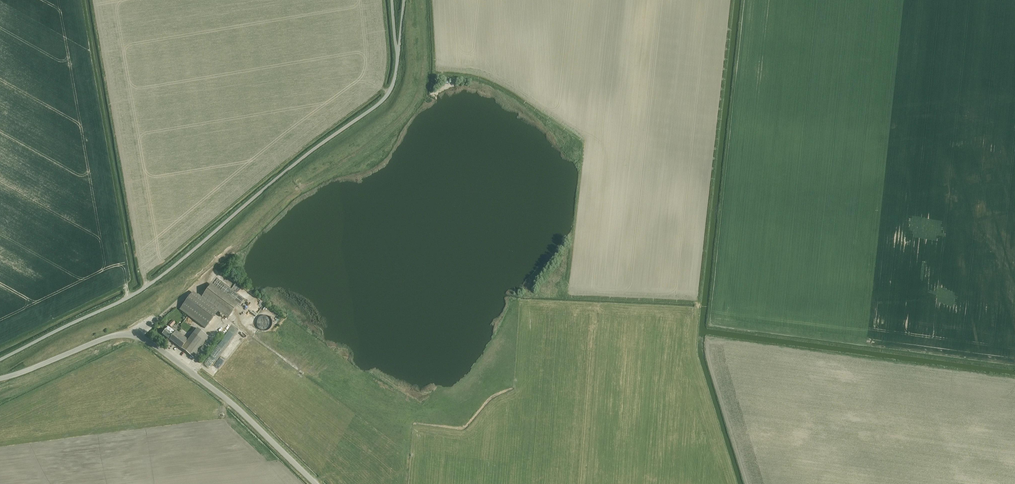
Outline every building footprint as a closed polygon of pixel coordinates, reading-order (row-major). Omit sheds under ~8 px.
[(210,278),(218,272),(214,268),(207,275),(210,278)] [(217,312),(227,319),(238,305),(211,285),(200,299),(217,312)] [(204,329),(217,312),(200,299),(192,293),(179,310),(204,329)] [(175,331),(174,332),(167,326),(161,334),(193,358),(209,338),(196,328),(187,340),(175,331)] [(216,362),(219,364),(225,356),(222,354),(216,362)] [(225,373),(237,360),(233,356),(221,369),(225,373)]
